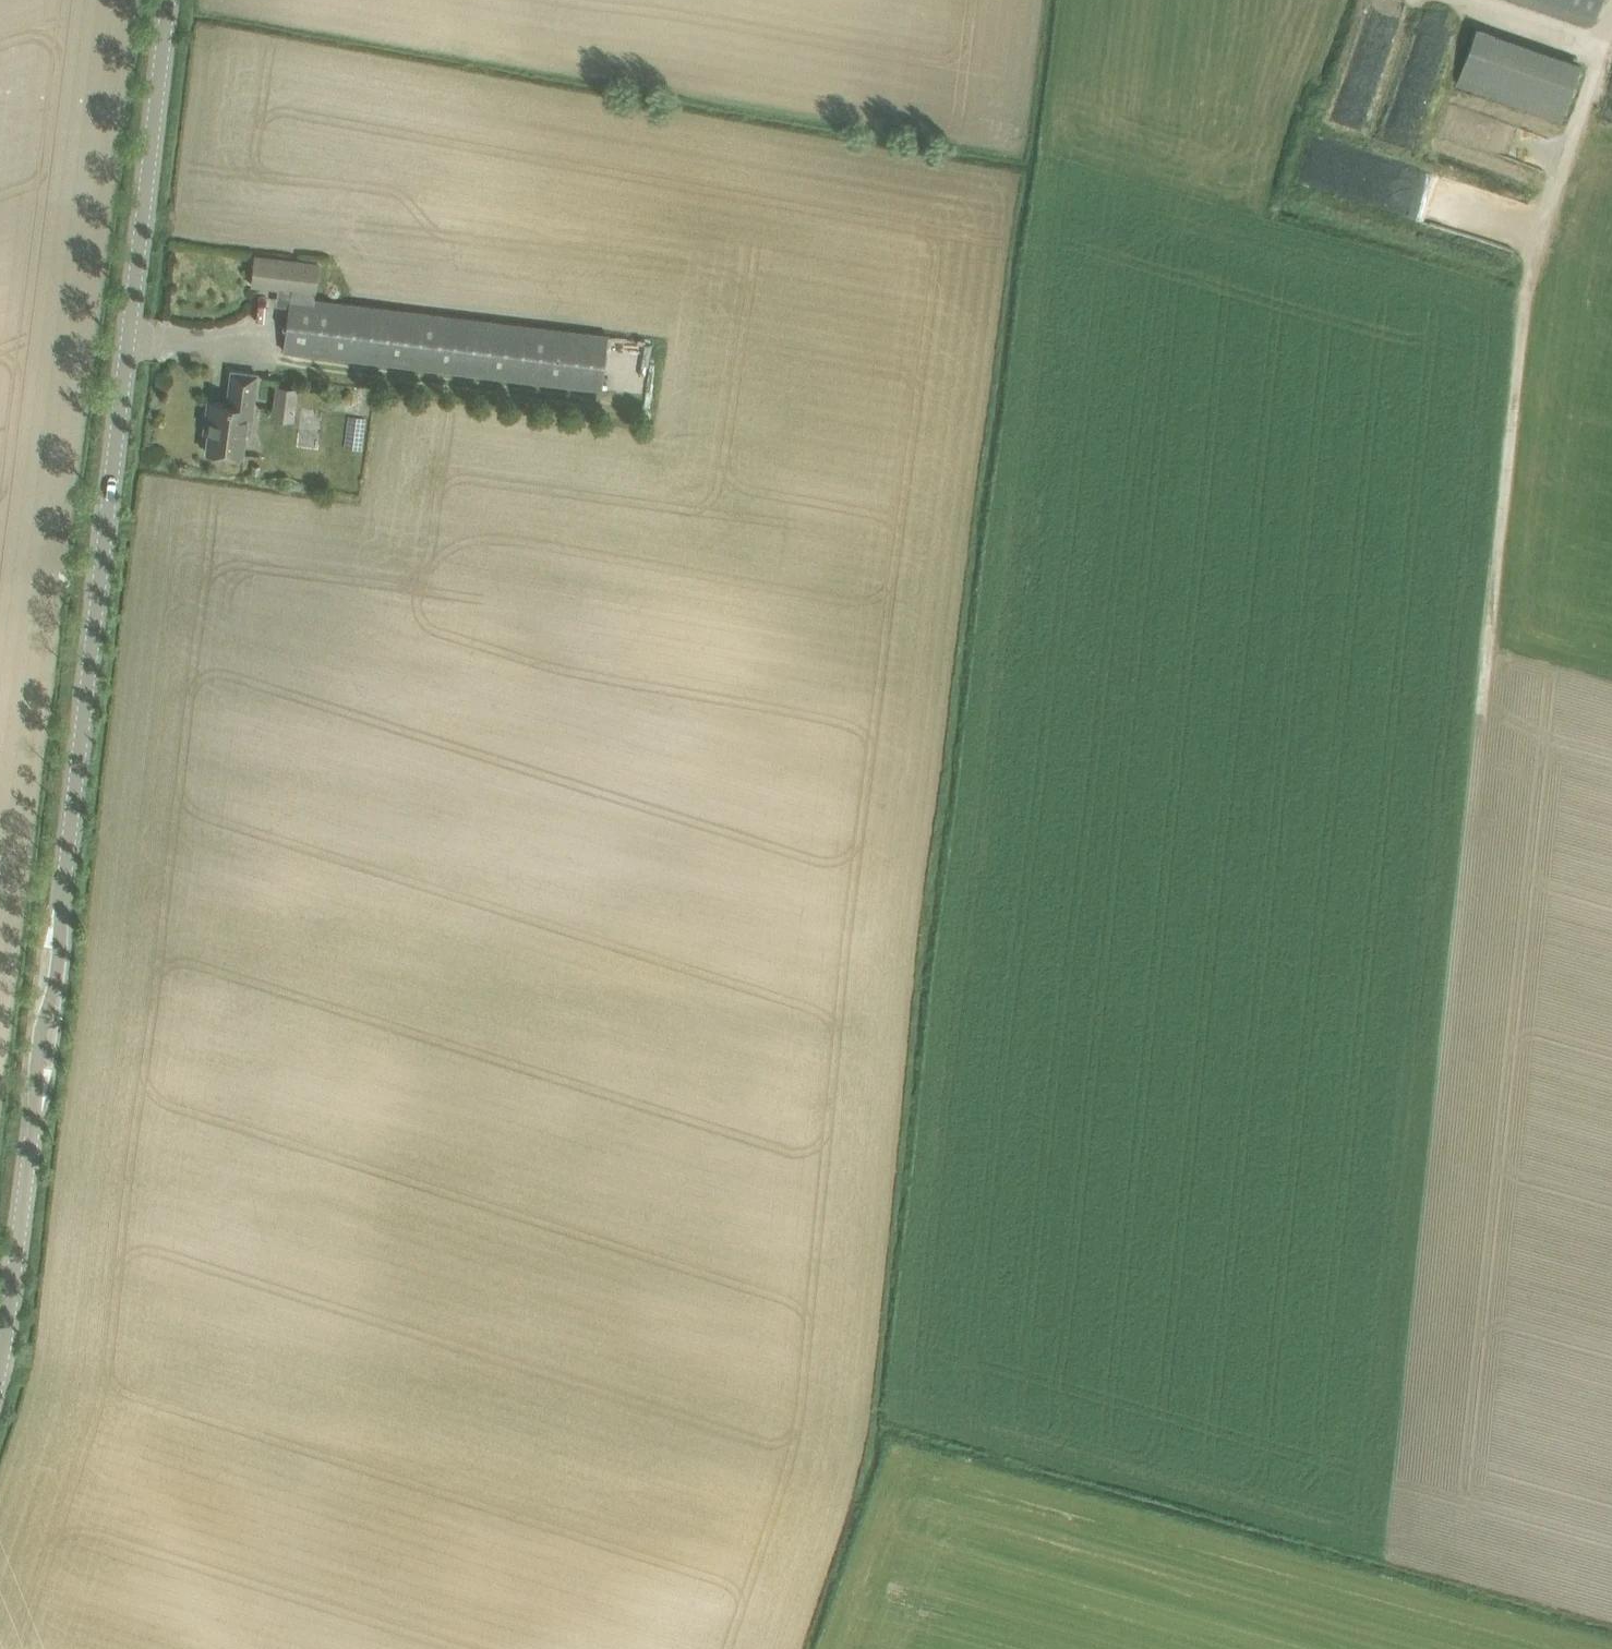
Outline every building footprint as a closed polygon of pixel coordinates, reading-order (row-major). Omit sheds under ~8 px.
[(1591,25),(1593,17),(1596,18),(1602,0),(1518,0),(1591,25)] [(1477,25),(1456,84),(1560,121),(1581,62),(1477,25)] [(251,283),(291,288),(284,349),(602,388),(609,334),(314,298),(319,263),(255,255),(251,283)] [(206,450),(228,453),(243,455),(247,427),(241,427),(244,406),(252,407),(252,410),(253,411),(258,372),(232,369),(229,393),(235,394),(234,403),(208,400),(206,418),(210,419),(206,450)] [(273,417),(294,419),(298,386),(276,383),(273,417)]
